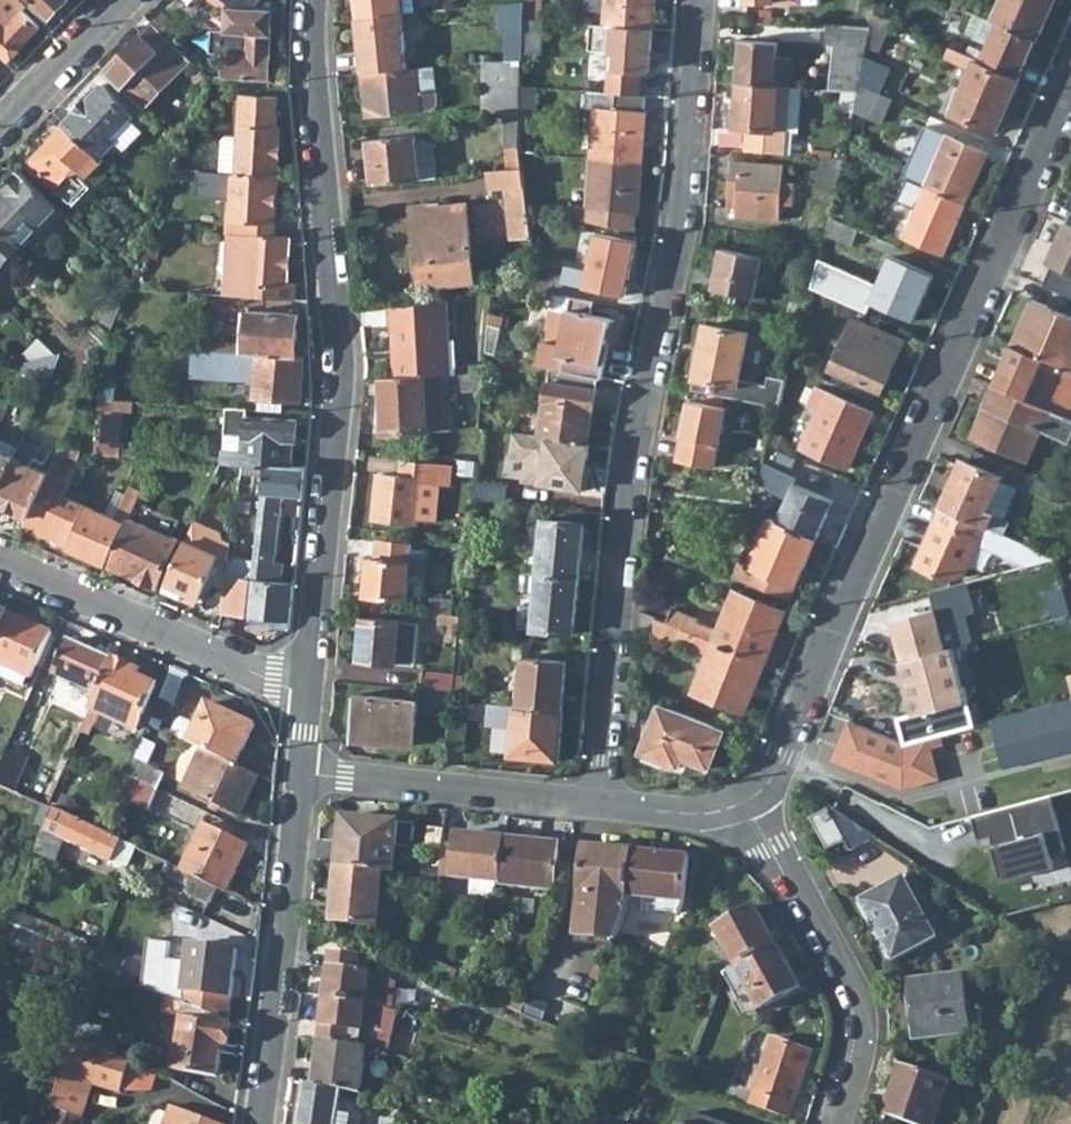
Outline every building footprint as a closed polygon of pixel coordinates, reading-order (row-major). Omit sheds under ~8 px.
[(8,57),(26,39),(25,38),(39,23),(22,7),(15,0),(0,0),(0,50),(8,57)] [(48,13),(60,0),(35,0),(48,13)] [(233,8),(252,10),(258,0),(223,0),(233,8)] [(360,17),(402,13),(404,13),(402,0),(358,0),(360,17)] [(416,0),(402,0),(404,13),(417,11),(416,0)] [(523,18),(541,19),(542,0),(524,0),(524,1),(523,18)] [(605,0),(586,0),(585,9),(605,11),(605,0)] [(603,24),(652,28),(654,0),(605,0),(605,11),(603,24)] [(993,20),(997,22),(1038,40),(1055,0),(1002,0),(993,20)] [(506,32),(523,32),(523,18),(524,1),(497,3),(498,33),(506,32)] [(252,10),(233,8),(225,8),(224,33),(219,36),(218,50),(222,53),(221,77),(267,80),(271,10),(252,10)] [(1020,78),(1038,40),(997,22),(993,20),(965,8),(957,25),(960,31),(987,43),(984,51),(970,45),(965,53),(1020,78)] [(150,22),(169,41),(181,30),(161,11),(150,22)] [(358,17),(363,72),(406,68),(402,13),(360,17),(358,17)] [(834,13),(833,24),(871,27),(874,13),(834,13)] [(874,13),(871,27),(867,47),(878,53),(893,21),(874,13)] [(523,18),(523,32),(522,54),(541,54),(542,20),(541,19),(523,18)] [(103,70),(140,106),(186,58),(169,41),(150,22),(103,70)] [(649,70),(652,28),(603,24),(591,23),(589,49),(611,51),(610,67),(649,70)] [(867,47),(871,27),(833,24),(827,24),(825,44),(834,45),(829,90),(858,92),(860,85),(865,56),(867,47)] [(506,32),(506,60),(522,60),(522,54),(523,32),(506,32)] [(740,39),(737,83),(774,86),(777,42),(740,39)] [(996,133),(1020,78),(965,53),(950,46),(945,59),(971,70),(952,113),(996,133)] [(892,68),(865,56),(860,85),(880,94),(892,68)] [(482,60),(481,88),(521,86),(522,60),(506,60),(482,60)] [(437,87),(434,65),(416,67),(419,89),(437,87)] [(416,67),(406,68),(363,72),(366,114),(434,108),(439,103),(437,87),(419,89),(416,67)] [(779,86),(774,86),(737,83),(734,128),(746,129),(745,151),(785,154),(787,131),(776,130),(779,86)] [(98,84),(61,121),(93,152),(96,156),(113,140),(120,147),(139,128),(127,117),(130,115),(98,84)] [(880,94),(860,85),(858,92),(854,111),(881,123),(892,99),(881,94),(880,94)] [(481,88),(481,113),(503,113),(504,142),(519,141),(520,114),(521,86),(481,88)] [(539,87),(521,86),(520,114),(537,114),(539,87)] [(802,88),(779,86),(776,130),(787,131),(798,132),(802,88)] [(579,90),(578,106),(595,107),(591,158),(642,162),(646,111),(644,111),(644,95),(579,90)] [(220,173),(278,176),(280,125),(275,124),(277,95),(241,93),(239,135),(227,134),(222,139),(220,173)] [(26,159),(54,187),(67,172),(70,177),(78,170),(84,177),(100,160),(96,156),(93,152),(61,121),(45,138),(46,139),(26,159)] [(903,177),(925,187),(965,204),(987,154),(925,126),(903,177)] [(368,138),(372,182),(420,178),(417,135),(368,138)] [(504,142),(507,169),(522,167),(520,152),(519,141),(504,142)] [(817,189),(814,205),(829,208),(833,192),(836,193),(845,158),(821,157),(814,188),(817,189)] [(638,213),(642,162),(591,158),(587,209),(577,206),(577,204),(554,203),(554,213),(635,231),(636,213),(638,213)] [(731,161),(728,199),(737,200),(735,216),(779,219),(780,203),(782,182),(783,164),(731,161)] [(484,172),(486,190),(503,189),(508,239),(531,237),(527,207),(522,167),(507,169),(484,172)] [(16,244),(53,206),(15,169),(0,185),(0,229),(16,244)] [(194,171),(192,184),(206,184),(206,172),(194,171)] [(232,221),(277,224),(278,176),(220,173),(218,173),(216,194),(224,194),(224,205),(233,206),(232,221)] [(782,182),(780,203),(791,204),(793,183),(782,182)] [(943,253),(965,204),(925,187),(904,236),(943,253)] [(412,207),(419,286),(474,281),(467,203),(439,206),(438,204),(412,207)] [(830,217),(826,235),(851,246),(859,230),(830,217)] [(1067,223),(1050,261),(1053,263),(1043,285),(1070,297),(1070,224),(1067,223)] [(16,244),(0,229),(0,261),(16,244)] [(511,284),(554,293),(559,294),(562,282),(624,295),(636,242),(596,233),(588,269),(584,263),(566,259),(564,264),(537,258),(535,264),(533,272),(530,274),(512,279),(511,284)] [(221,294),(294,298),(296,281),(288,281),(290,237),(224,234),(221,294)] [(722,248),(713,289),(754,298),(763,258),(722,248)] [(878,285),(819,259),(812,288),(867,313),(871,302),(914,321),(934,275),(891,256),(878,285)] [(571,297),(559,294),(554,293),(538,363),(550,366),(599,376),(602,377),(608,349),(603,348),(610,319),(590,314),(592,302),(571,297)] [(391,324),(393,376),(445,374),(444,339),(448,339),(446,295),(405,305),(387,306),(388,324),(391,324)] [(94,321),(106,333),(116,307),(107,297),(88,315),(94,321)] [(1070,370),(1070,315),(1033,298),(1012,344),(1070,370)] [(297,354),(299,314),(247,311),(246,328),(246,347),(238,346),(239,343),(207,340),(206,350),(256,353),(297,354)] [(488,312),(487,325),(502,326),(504,316),(488,312)] [(854,318),(831,369),(881,391),(904,341),(854,318)] [(106,333),(94,321),(72,344),(79,350),(101,345),(106,333)] [(705,324),(692,389),(779,407),(787,379),(768,375),(766,385),(739,379),(749,333),(705,324)] [(487,325),(484,352),(496,353),(502,326),(487,325)] [(239,327),(239,343),(238,346),(246,347),(246,328),(239,327)] [(444,339),(445,374),(456,374),(454,339),(448,339),(444,339)] [(1012,344),(994,384),(1060,413),(1070,418),(1070,370),(1012,344)] [(253,380),(252,401),(257,401),(282,403),(300,404),(302,354),(297,354),(256,353),(206,350),(193,349),(192,376),(253,380)] [(467,363),(468,373),(482,373),(483,363),(467,363)] [(588,443),(599,376),(550,366),(539,436),(588,443)] [(456,374),(445,374),(393,376),(383,376),(385,432),(450,429),(449,391),(481,390),(482,373),(468,373),(456,374)] [(1060,413),(994,384),(971,435),(1028,460),(1042,429),(1070,442),(1070,440),(1070,418),(1060,413)] [(98,402),(114,403),(114,387),(99,386),(98,402)] [(818,408),(800,448),(849,468),(874,412),(817,387),(816,390),(806,386),(800,400),(818,408)] [(256,411),(282,412),(282,403),(257,401),(256,411)] [(690,401),(678,461),(714,468),(727,408),(690,401)] [(98,402),(95,454),(117,456),(119,415),(128,415),(129,404),(114,403),(98,402)] [(480,407),(478,426),(489,428),(491,409),(480,407)] [(243,436),(242,451),(221,450),(219,462),(240,464),(262,465),(291,468),(291,464),(292,440),(295,441),(296,420),(246,417),(224,415),(222,435),(243,436)] [(588,443),(539,436),(518,432),(514,453),(529,456),(526,480),(587,488),(593,444),(588,443)] [(221,450),(242,451),(243,436),(222,435),(221,450)] [(776,435),(773,444),(783,448),(786,438),(776,435)] [(25,515),(45,471),(28,464),(36,446),(19,438),(11,456),(0,482),(0,503),(25,515)] [(54,542),(105,564),(127,517),(133,503),(136,494),(125,489),(123,496),(113,492),(103,516),(72,502),(62,498),(75,469),(73,468),(80,451),(58,442),(45,471),(25,515),(20,527),(54,542)] [(11,456),(0,451),(0,482),(11,456)] [(457,458),(456,474),(473,476),(475,459),(457,458)] [(940,507),(1004,534),(1010,521),(1005,519),(987,510),(1000,480),(1001,476),(961,459),(940,507)] [(377,474),(372,518),(417,523),(417,514),(435,516),(438,482),(450,483),(452,466),(401,461),(399,476),(377,474)] [(788,499),(778,522),(816,538),(833,500),(795,483),(798,477),(765,461),(759,482),(777,494),(788,499)] [(249,576),(278,579),(280,562),(271,560),(278,492),(300,494),(303,465),(291,464),(291,468),(262,465),(249,576)] [(473,480),(471,500),(506,503),(508,484),(473,480)] [(1000,480),(987,510),(1005,519),(1019,488),(1000,480)] [(1004,534),(940,507),(914,565),(948,579),(965,575),(980,541),(998,549),(997,552),(1016,561),(1024,543),(1004,534)] [(105,564),(155,587),(177,539),(127,517),(105,564)] [(543,518),(538,573),(579,577),(585,522),(543,518)] [(789,600),(816,538),(778,522),(770,518),(756,551),(749,567),(739,563),(733,577),(789,600)] [(218,531),(193,520),(183,540),(162,589),(181,598),(183,592),(196,598),(208,569),(214,556),(227,561),(229,543),(221,539),(218,531)] [(368,558),(364,595),(406,599),(408,576),(425,577),(428,550),(412,549),(412,544),(377,541),(375,558),(368,558)] [(1055,557),(1024,543),(1016,561),(1025,565),(1035,562),(1055,557)] [(746,546),(739,563),(749,567),(756,551),(746,546)] [(181,598),(220,615),(220,612),(225,576),(208,569),(196,598),(183,592),(181,598)] [(520,571),(518,590),(536,591),(538,573),(520,571)] [(532,629),(573,633),(579,577),(538,573),(536,591),(534,605),(522,604),(520,615),(521,618),(521,621),(523,623),(526,627),(529,628),(532,629)] [(278,579),(249,576),(225,574),(225,576),(220,612),(288,619),(291,581),(278,579)] [(733,590),(717,630),(697,621),(699,618),(672,607),(666,622),(765,662),(786,611),(733,590)] [(431,598),(429,612),(441,614),(452,615),(453,600),(431,598)] [(899,718),(905,743),(929,736),(961,728),(954,704),(968,700),(948,629),(933,633),(927,610),(926,605),(891,614),(916,713),(899,718)] [(927,610),(933,633),(948,629),(942,606),(927,610)] [(20,687),(24,677),(27,678),(47,631),(4,611),(0,620),(0,678),(20,687)] [(460,616),(452,615),(441,614),(440,624),(449,624),(448,633),(458,634),(459,632),(459,629),(460,616)] [(460,616),(459,629),(474,631),(476,617),(460,616)] [(362,617),(358,659),(414,665),(418,622),(362,617)] [(745,712),(765,662),(666,622),(655,618),(654,636),(677,646),(678,642),(708,653),(693,691),(745,712)] [(50,672),(95,692),(110,659),(64,639),(50,672)] [(523,656),(518,705),(563,709),(567,660),(523,656)] [(97,714),(133,730),(154,686),(129,674),(131,668),(110,659),(95,692),(82,722),(91,726),(97,714)] [(423,671),(420,690),(453,693),(454,674),(423,671)] [(357,694),(353,735),(377,737),(378,722),(416,725),(418,699),(357,694)] [(156,699),(148,718),(158,723),(168,705),(156,699)] [(1004,767),(1070,750),(1070,699),(992,720),(1004,767)] [(198,749),(233,764),(252,722),(202,700),(183,742),(192,746),(198,749)] [(954,704),(961,728),(974,725),(968,700),(954,704)] [(501,731),(499,753),(557,759),(563,709),(518,705),(488,702),(487,714),(502,716),(503,713),(514,714),(512,732),(501,731)] [(661,705),(642,752),(679,767),(683,757),(709,768),(724,731),(661,705)] [(905,743),(847,717),(832,759),(900,785),(940,777),(929,736),(905,743)] [(377,737),(376,742),(414,745),(416,725),(378,722),(377,737)] [(123,776),(155,790),(162,774),(144,766),(151,751),(143,748),(145,742),(139,739),(123,776)] [(143,748),(151,751),(154,745),(145,742),(143,748)] [(0,752),(0,788),(7,791),(24,753),(4,744),(0,752)] [(181,787),(198,749),(192,746),(179,759),(174,770),(175,784),(181,787)] [(198,749),(179,791),(236,815),(255,773),(233,764),(198,749)] [(108,810),(115,814),(121,802),(145,812),(155,790),(123,776),(108,810)] [(1051,798),(972,819),(978,839),(990,836),(1002,878),(1055,864),(1052,853),(1065,849),(1051,798)] [(824,802),(829,810),(845,841),(851,850),(876,836),(824,802)] [(62,841),(120,866),(130,845),(98,831),(51,810),(36,857),(54,863),(62,841)] [(830,849),(845,841),(829,810),(813,819),(830,849)] [(338,865),(384,870),(393,871),(395,846),(412,848),(414,823),(343,816),(338,865)] [(216,886),(223,889),(243,843),(198,824),(179,868),(216,886)] [(444,843),(441,865),(440,876),(470,879),(497,882),(501,882),(505,838),(456,832),(455,844),(444,843)] [(561,843),(505,838),(501,882),(501,886),(556,890),(561,843)] [(627,912),(629,896),(633,850),(586,846),(578,936),(617,940),(627,912)] [(633,850),(629,896),(660,899),(658,912),(678,914),(683,903),(689,855),(633,850)] [(421,863),(419,883),(438,893),(440,876),(441,865),(421,863)] [(209,901),(216,886),(179,868),(172,865),(167,878),(185,885),(184,889),(209,901)] [(379,926),(384,870),(338,865),(332,921),(379,926)] [(862,900),(894,960),(937,937),(905,877),(862,900)] [(470,879),(469,894),(495,897),(497,882),(470,879)] [(969,888),(965,894),(976,901),(980,895),(969,888)] [(714,927),(736,967),(775,944),(754,905),(714,927)] [(18,930),(36,937),(40,924),(18,917),(14,928),(18,930)] [(11,949),(41,960),(49,942),(36,937),(18,930),(11,949)] [(183,1003),(226,1019),(236,949),(189,944),(180,1002),(183,1003)] [(775,944),(736,967),(729,970),(738,989),(745,985),(750,994),(760,1011),(800,989),(775,944)] [(580,1004),(581,1000),(565,996),(573,968),(568,967),(572,953),(549,947),(537,992),(580,1004)] [(331,954),(326,996),(367,1001),(383,1007),(393,1010),(396,982),(379,975),(369,974),(372,953),(361,950),(359,958),(331,954)] [(729,970),(723,973),(739,1000),(750,994),(745,985),(738,989),(729,970)] [(911,980),(919,1039),(970,1033),(982,1031),(979,1006),(967,1008),(963,974),(911,980)] [(480,981),(475,994),(493,1001),(498,988),(480,981)] [(367,1001),(326,996),(320,1041),(362,1046),(367,1046),(391,1053),(395,1011),(393,1010),(383,1007),(367,1001)] [(216,1076),(220,1043),(226,1044),(229,1021),(226,1019),(183,1003),(173,1071),(216,1076)] [(755,1089),(733,1081),(728,1094),(790,1118),(813,1051),(773,1036),(755,1089)] [(52,1113),(80,1123),(90,1088),(119,1096),(128,1062),(100,1052),(73,1041),(52,1113)] [(362,1046),(320,1041),(314,1083),(341,1089),(361,1093),(367,1046),(362,1046)] [(884,1114),(913,1123),(935,1123),(950,1081),(902,1064),(884,1114)] [(712,1088),(728,1094),(733,1081),(717,1075),(712,1088)] [(341,1089),(314,1083),(304,1082),(297,1123),(348,1123),(349,1114),(337,1112),(341,1089)] [(163,1123),(206,1123),(203,1123),(204,1118),(169,1106),(163,1123)] [(693,1112),(689,1123),(727,1123),(693,1112)] [(82,1123),(80,1123),(52,1113),(49,1123),(82,1123)] [(630,1121),(611,1116),(606,1123),(628,1123),(630,1121)]
